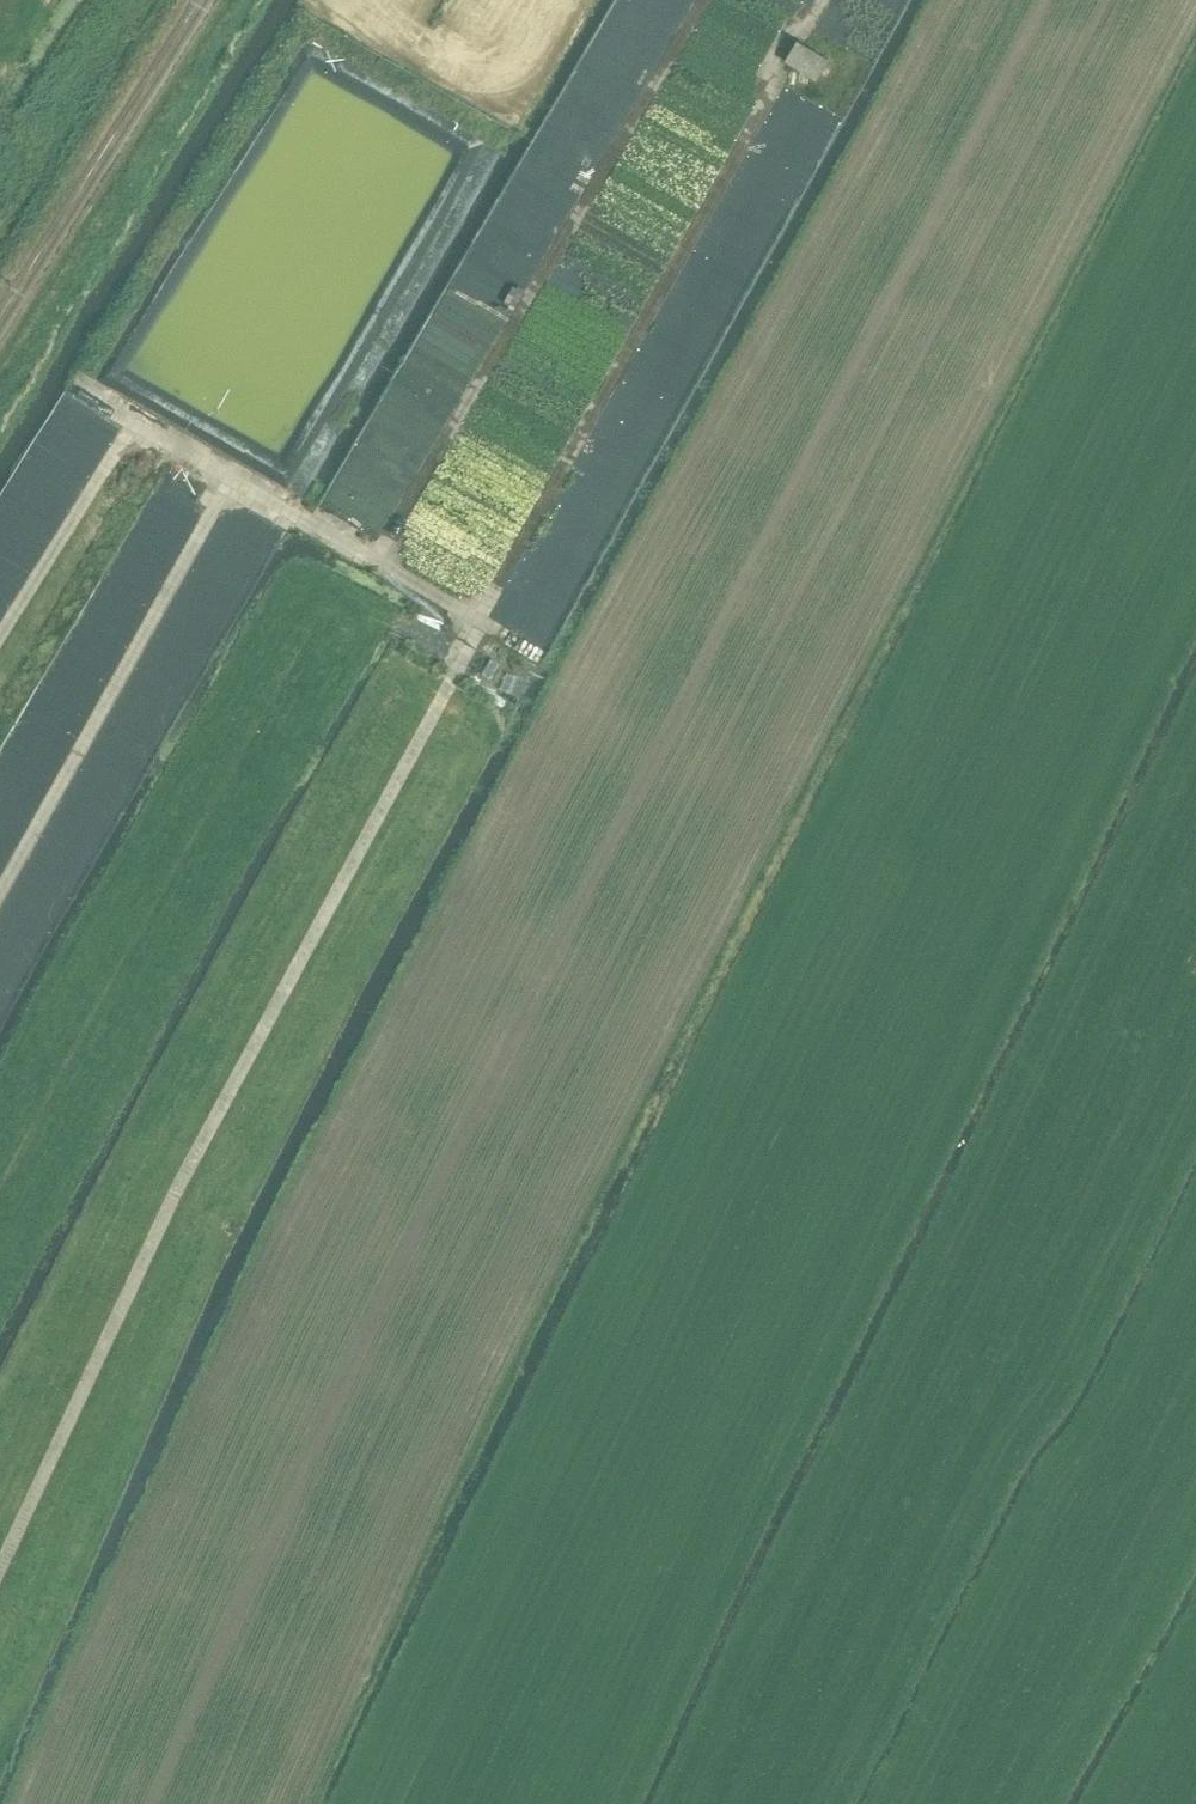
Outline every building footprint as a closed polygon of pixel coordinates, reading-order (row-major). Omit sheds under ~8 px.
[(799,41),(788,59),(816,76),(827,58),(799,41)]
